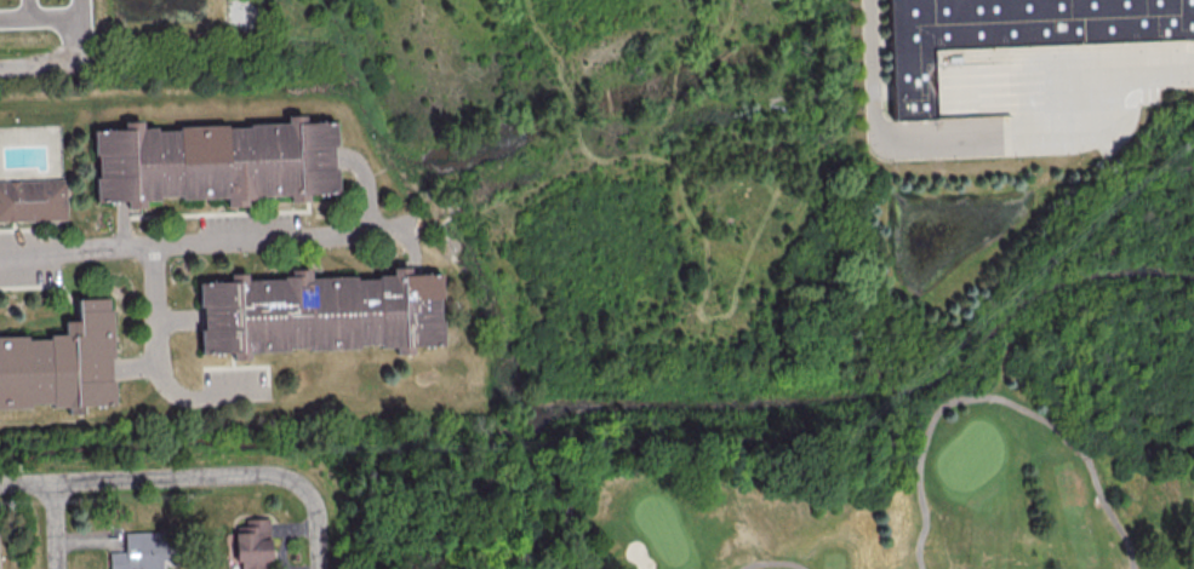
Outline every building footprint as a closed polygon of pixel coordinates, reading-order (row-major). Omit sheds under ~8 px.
[(898,121),(894,0),(1193,0),(1193,42),(937,51),(939,120),(898,121)] [(939,116),(977,114),(977,112),(971,95),(965,94),(963,100),(957,98),(955,77),(956,73),(955,62),(963,65),(964,75),(976,74),(976,72),(990,45),(930,49),(932,73),(942,72),(942,74),(947,76),(948,91),(943,91),(943,100),(939,116)] [(98,130),(337,123),(337,162),(338,200),(135,206),(99,206),(98,130)] [(73,223),(0,226),(0,179),(70,177),(73,223)] [(196,283),(416,276),(442,275),(446,350),(200,358),(198,315),(196,283)] [(109,409),(108,369),(105,306),(76,308),(78,332),(0,335),(0,414),(109,409)] [(239,561),(239,568),(269,568),(268,517),(243,518),(243,525),(233,525),(234,562),(239,561)] [(164,531),(123,531),(124,551),(108,552),(108,568),(165,568),(164,531)]
